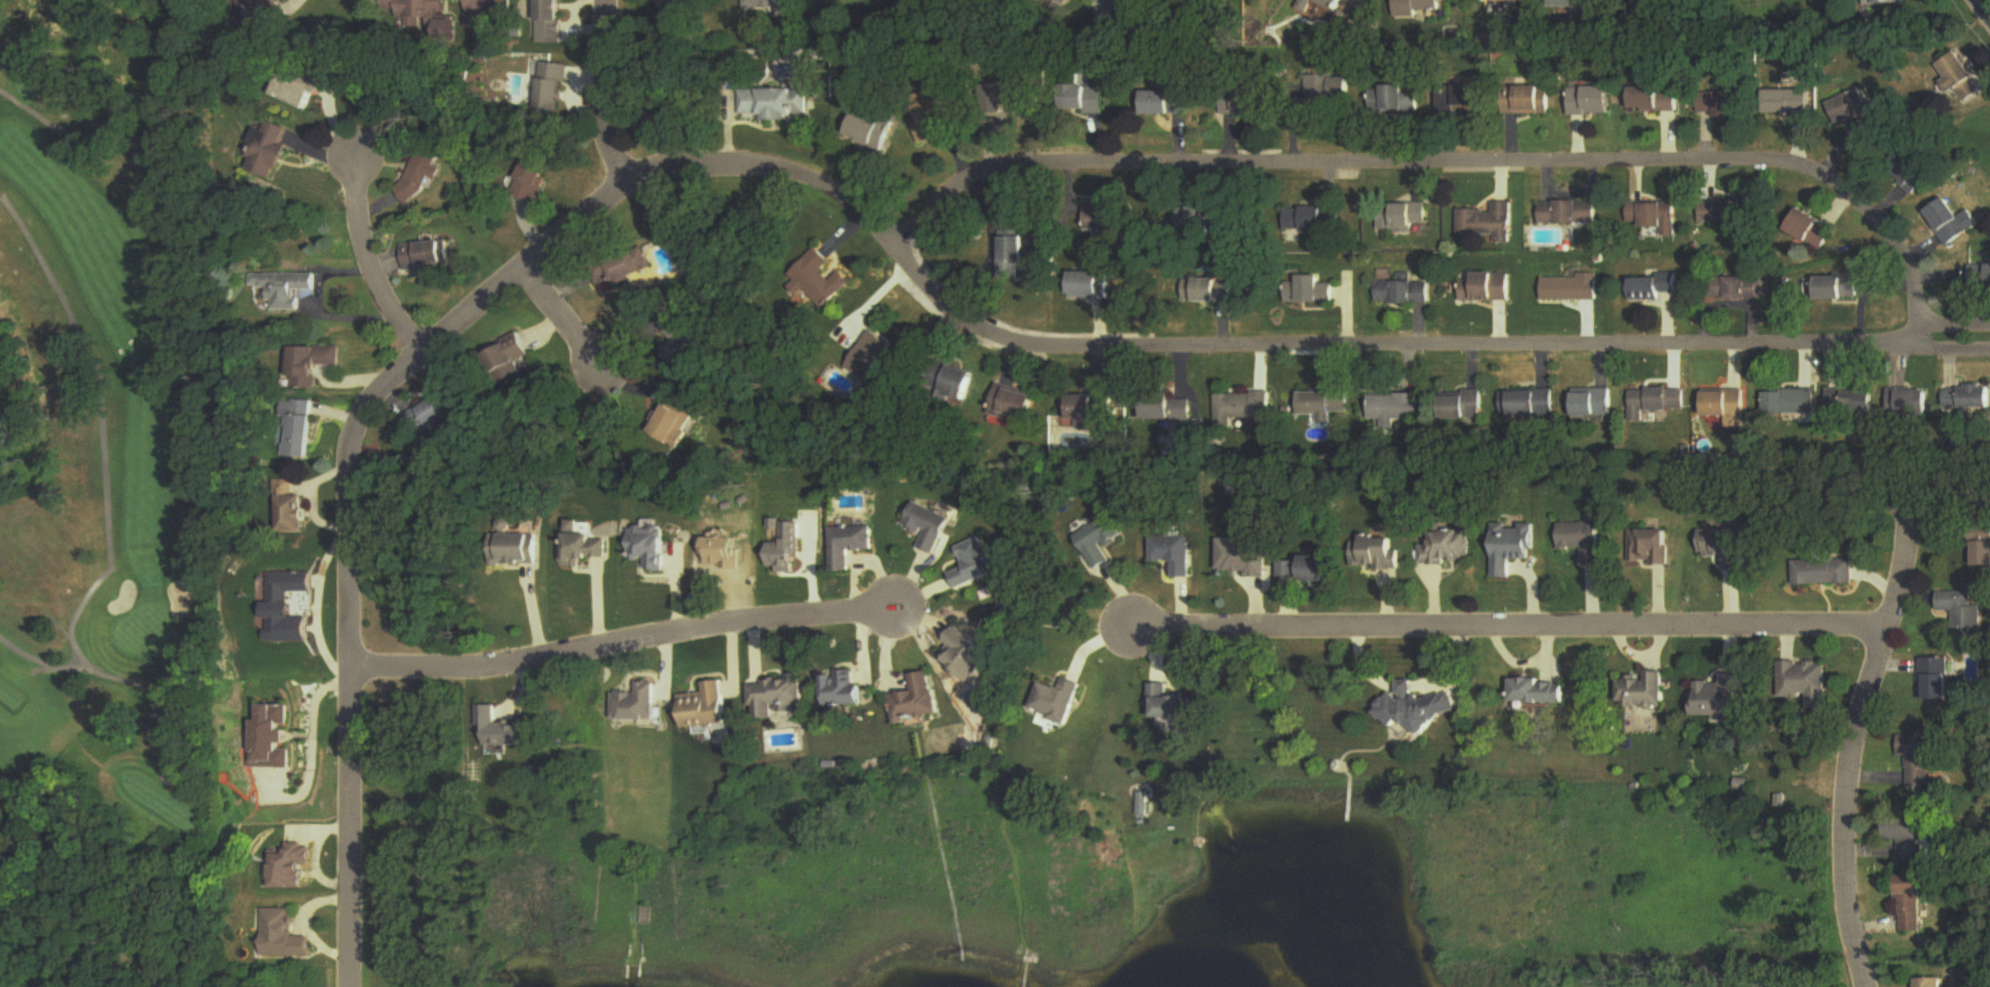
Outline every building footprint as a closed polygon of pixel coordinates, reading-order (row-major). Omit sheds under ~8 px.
[(266,39),(289,21),(273,0),(237,0),(266,39)] [(386,16),(406,17),(406,28),(422,28),(423,20),(439,21),(439,12),(448,13),(448,0),(386,0),(386,16)] [(541,43),(564,42),(564,0),(541,0),(541,43)] [(747,11),(797,10),(797,0),(747,0),(747,11)] [(1308,1),(1346,16),(1352,0),(1308,0),(1308,1)] [(1394,17),(1446,17),(1446,0),(1394,0),(1394,17)] [(1553,9),(1596,9),(1596,0),(1553,0),(1553,9)] [(1945,65),(1954,80),(1949,83),(1957,95),(1961,92),(1968,104),(1986,94),(1979,82),(1983,80),(1966,52),(1945,65)] [(568,65),(544,65),(543,109),(566,110),(568,65)] [(327,80),(311,72),(305,85),(289,78),(280,96),(312,111),(327,80)] [(1353,78),(1329,78),(1329,100),(1353,100),(1353,78)] [(1489,108),(1489,86),(1440,85),(1440,118),(1456,118),(1456,107),(1489,108)] [(996,104),(1042,109),(1044,90),(998,86),(996,104)] [(1419,112),(1419,86),(1370,86),(1370,112),(1419,112)] [(1570,117),(1617,117),(1617,86),(1570,86),(1570,117)] [(1106,114),(1106,87),(1070,87),(1070,114),(1106,114)] [(1504,115),(1551,115),(1551,87),(1504,87),(1504,115)] [(1636,88),(1636,112),(1680,113),(1681,89),(1636,88)] [(795,119),(795,116),(810,116),(810,90),(742,90),(742,119),(795,119)] [(1268,115),(1268,90),(1224,90),(1224,115),(1268,115)] [(1699,92),(1699,115),(1755,116),(1755,93),(1699,92)] [(1194,115),(1194,93),(1146,93),(1146,115),(1194,115)] [(1799,93),(1773,93),(1773,114),(1799,114),(1799,93)] [(920,146),(941,140),(936,125),(954,119),(947,95),(908,107),(920,146)] [(1883,132),(1876,96),(1835,104),(1839,123),(1859,119),(1862,136),(1883,132)] [(848,139),(882,153),(895,124),(861,109),(848,139)] [(289,149),(282,145),(290,130),(273,120),(266,133),(265,132),(245,167),(270,181),(289,149)] [(424,206),(438,171),(441,173),(447,158),(423,149),(404,199),(424,206)] [(1895,177),(1914,197),(1933,178),(1913,159),(1895,177)] [(514,197),(538,205),(551,168),(527,160),(514,197)] [(1949,247),(1981,226),(1971,211),(1962,216),(1950,198),(1927,212),(1949,247)] [(1700,224),(1761,225),(1762,202),(1700,202),(1700,224)] [(1515,244),(1515,203),(1496,203),(1496,212),(1463,212),(1463,237),(1499,236),(1499,244),(1515,244)] [(1542,225),(1599,225),(1599,203),(1542,203),(1542,225)] [(1678,203),(1628,203),(1628,224),(1644,224),(1644,229),(1661,229),(1661,237),(1677,237),(1678,203)] [(1431,204),(1382,205),(1383,234),(1418,234),(1418,224),(1431,224),(1431,204)] [(1208,230),(1225,225),(1219,208),(1202,213),(1208,230)] [(1287,231),(1342,231),(1342,209),(1287,209),(1287,231)] [(1820,255),(1836,238),(1806,209),(1790,225),(1820,255)] [(1028,281),(1028,230),(1000,230),(1000,281),(1028,281)] [(403,245),(404,270),(453,268),(452,243),(403,245)] [(791,275),(827,310),(852,283),(841,272),(831,282),(822,273),(831,263),(817,249),(791,275)] [(640,256),(613,266),(622,287),(648,277),(640,256)] [(1970,288),(1989,288),(1989,266),(1970,266),(1970,288)] [(1112,273),(1072,273),(1072,301),(1112,301),(1112,273)] [(265,311),(293,311),(293,296),(308,296),(308,274),(241,274),(241,289),(258,289),(258,302),(265,302),(265,311)] [(1662,301),(1662,294),(1678,294),(1678,274),(1657,274),(1657,278),(1627,278),(1627,301),(1662,301)] [(1513,275),(1463,275),(1463,302),(1513,302),(1513,275)] [(1324,277),(1285,277),(1285,304),(1335,304),(1335,284),(1324,284),(1324,277)] [(1545,277),(1545,302),(1600,302),(1600,277),(1545,277)] [(1709,300),(1765,301),(1766,278),(1709,278),(1709,300)] [(1816,278),(1816,302),(1863,302),(1863,278),(1816,278)] [(1199,303),(1235,303),(1235,280),(1199,280),(1199,303)] [(1379,305),(1435,305),(1435,283),(1379,283),(1379,305)] [(688,339),(685,332),(671,338),(683,364),(714,350),(706,331),(688,339)] [(895,346),(874,332),(848,368),(878,390),(896,364),(887,358),(895,346)] [(533,359),(525,336),(485,351),(498,386),(535,372),(530,360),(533,359)] [(334,348),(287,347),(287,390),(313,390),(313,366),(334,366),(334,348)] [(944,394),(970,403),(979,376),(953,367),(944,394)] [(990,415),(1033,425),(1040,397),(997,386),(990,415)] [(1958,387),(1958,411),(1989,411),(1989,387),(1958,387)] [(1574,418),(1613,418),(1613,390),(1574,390),(1574,418)] [(1645,412),(1686,412),(1686,390),(1630,390),(1631,423),(1645,423),(1645,412)] [(1889,390),(1889,420),(1935,420),(1935,390),(1889,390)] [(1556,391),(1503,391),(1503,416),(1556,416),(1556,391)] [(1707,391),(1707,419),(1746,419),(1746,391),(1707,391)] [(1765,415),(1816,415),(1816,391),(1765,391),(1765,415)] [(1878,416),(1878,391),(1829,391),(1829,416),(1878,416)] [(420,413),(436,430),(458,410),(442,392),(420,413)] [(1323,417),(1322,425),(1336,425),(1336,413),(1350,413),(1350,392),(1303,392),(1302,416),(1323,417)] [(1486,393),(1444,393),(1444,420),(1486,420),(1486,393)] [(681,448),(703,408),(678,394),(656,434),(681,448)] [(1234,420),(1274,420),(1274,395),(1219,394),(1218,431),(1234,431),(1234,420)] [(1385,430),(1398,430),(1398,420),(1423,420),(1422,395),(1372,395),(1372,420),(1385,420),(1385,430)] [(1108,421),(1108,396),(1068,397),(1068,421),(1108,421)] [(1154,401),(1153,421),(1193,422),(1193,401),(1154,401)] [(315,405),(287,403),(285,459),(313,460),(315,405)] [(308,534),(308,497),(280,497),(280,534),(308,534)] [(927,536),(921,550),(939,558),(955,519),(916,504),(906,528),(927,536)] [(1559,525),(1559,550),(1583,550),(1583,565),(1602,565),(1602,515),(1589,515),(1589,525),(1559,525)] [(1076,537),(1097,572),(1112,562),(1105,550),(1124,539),(1110,516),(1076,537)] [(875,527),(833,529),(835,572),(853,572),(852,552),(876,551),(875,527)] [(1496,527),(1494,579),(1511,580),(1512,560),(1537,560),(1538,529),(1496,527)] [(634,557),(652,557),(652,572),(671,572),(671,529),(634,529),(634,557)] [(1472,565),(1473,531),(1432,530),(1431,546),(1420,546),(1420,564),(1472,565)] [(1670,531),(1630,531),(1630,566),(1670,566),(1670,531)] [(1699,532),(1699,558),(1722,558),(1722,568),(1743,568),(1743,532),(1699,532)] [(612,566),(613,534),(569,533),(568,564),(612,566)] [(495,567),(544,567),(544,536),(494,536),(495,567)] [(1172,563),(1172,579),(1189,579),(1189,537),(1150,537),(1150,563),(1172,563)] [(1362,571),(1398,571),(1398,538),(1362,538),(1362,571)] [(960,548),(968,569),(952,575),(958,590),(1009,571),(1000,548),(989,553),(984,539),(960,548)] [(1265,575),(1265,539),(1217,539),(1216,574),(1265,575)] [(1989,568),(1989,542),(1976,542),(1976,568),(1989,568)] [(1329,558),(1277,556),(1276,580),(1328,582),(1329,558)] [(1793,586),(1853,586),(1852,560),(1792,561),(1793,586)] [(310,644),(310,619),(293,618),(293,594),(313,594),(313,574),(264,574),(263,644),(310,644)] [(1972,593),(1938,593),(1938,612),(1954,612),(1954,639),(1982,640),(1982,606),(1972,606),(1972,593)] [(994,655),(962,629),(938,658),(971,684),(994,655)] [(1920,701),(1950,701),(1950,659),(1920,659),(1920,701)] [(1825,694),(1825,663),(1779,664),(1779,695),(1825,694)] [(913,676),(915,693),(893,696),(897,724),(940,718),(934,673),(913,676)] [(1618,681),(1618,708),(1664,709),(1665,673),(1647,673),(1647,682),(1618,681)] [(856,687),(856,674),(829,674),(829,707),(866,707),(866,687),(856,687)] [(1741,675),(1722,675),(1722,684),(1692,684),(1691,716),(1725,717),(1725,724),(1740,724),(1741,675)] [(807,704),(805,679),(753,683),(755,720),(798,717),(797,705),(807,704)] [(1070,725),(1083,685),(1066,680),(1062,690),(1041,684),(1032,713),(1070,725)] [(1567,704),(1568,681),(1512,681),(1512,704),(1567,704)] [(1378,729),(1438,726),(1438,714),(1455,713),(1455,696),(1415,698),(1415,682),(1399,682),(1400,696),(1377,697),(1378,729)] [(683,696),(684,729),(731,728),(729,683),(707,684),(707,695),(683,696)] [(638,695),(613,695),(613,721),(656,721),(656,684),(638,684),(638,695)] [(1191,721),(1192,697),(1167,697),(1168,685),(1151,685),(1150,719),(1191,721)] [(296,770),(296,749),(294,749),(294,707),(264,707),(264,722),(256,722),(255,769),(296,770)] [(478,728),(485,728),(485,747),(533,747),(533,724),(496,724),(496,707),(478,707),(478,728)] [(1907,758),(1907,788),(1930,788),(1931,734),(1897,734),(1897,758),(1907,758)] [(1900,840),(1900,863),(1922,863),(1923,819),(1889,819),(1889,840),(1900,840)] [(272,888),(308,888),(308,845),(283,845),(283,853),(272,853),(272,888)] [(1898,915),(1903,915),(1903,932),(1924,932),(1925,875),(1899,874),(1898,915)] [(311,957),(311,937),(293,937),(293,909),(262,909),(263,957),(311,957)] [(1919,979),(1919,986),(1941,986),(1941,979),(1919,979)]
